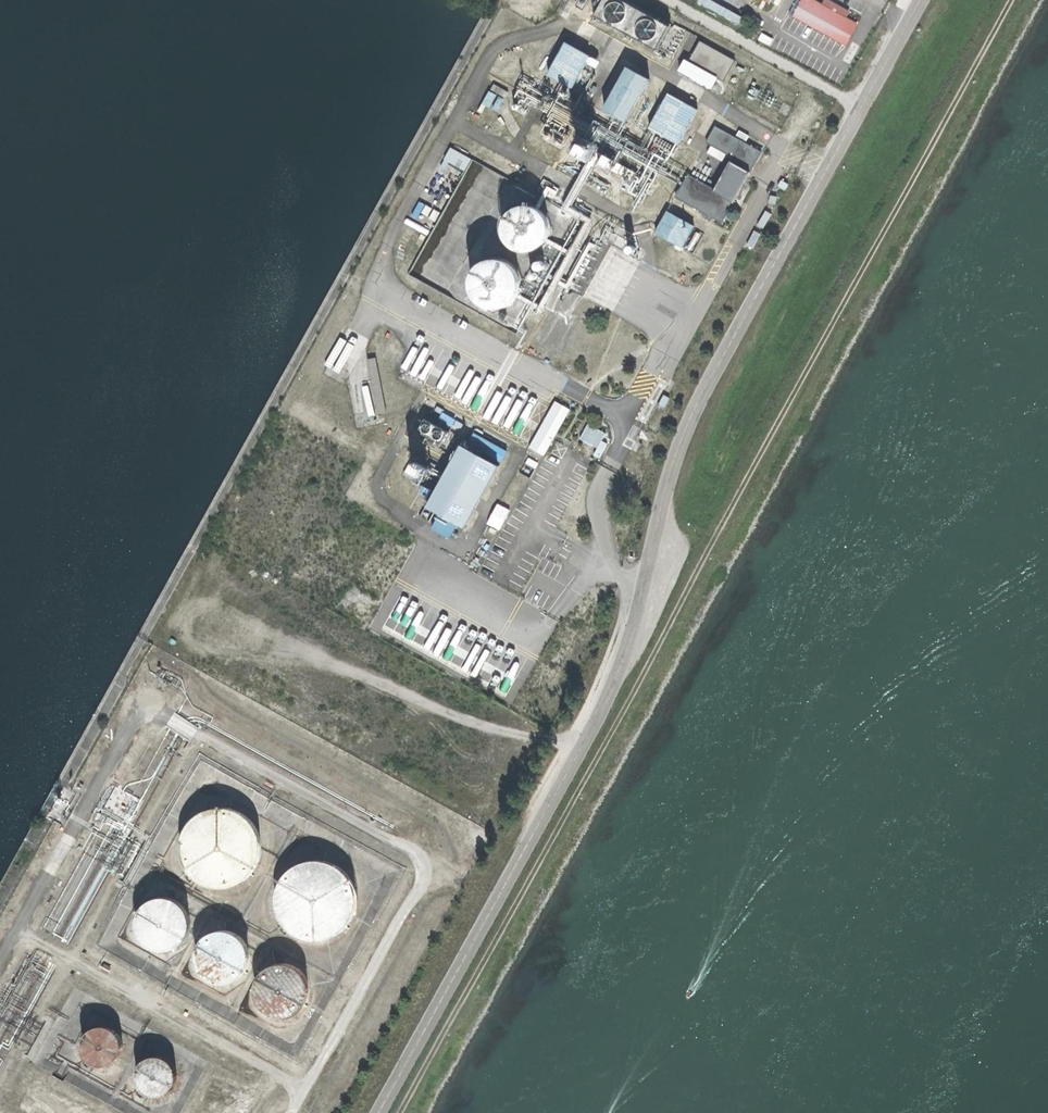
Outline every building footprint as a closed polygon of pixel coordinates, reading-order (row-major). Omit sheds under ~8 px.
[(668,25),(622,0),(597,0),(588,17),(653,53),(655,49),(668,25)] [(860,22),(856,20),(860,13),(835,0),(801,0),(793,15),(848,44),(860,22)] [(680,32),(668,25),(655,49),(667,55),(680,32)] [(764,34),(775,40),(779,33),(768,27),(764,34)] [(684,63),(720,82),(731,62),(695,42),(684,63)] [(577,69),(583,59),(561,45),(542,77),(565,91),(577,69)] [(599,112),(620,124),(644,80),(624,68),(599,112)] [(577,69),(565,91),(577,98),(589,76),(577,69)] [(487,109),(497,115),(508,97),(492,88),(476,115),(482,118),(487,109)] [(645,130),(673,146),(693,112),(665,95),(645,130)] [(671,200),(719,226),(739,189),(759,154),(711,128),(703,143),(728,157),(710,191),(683,176),(671,200)] [(548,157),(562,164),(569,149),(555,142),(548,157)] [(582,163),(588,151),(578,145),(571,157),(582,163)] [(467,170),(473,158),(453,147),(446,160),(467,170)] [(627,186),(633,176),(600,158),(595,168),(627,186)] [(530,195),(547,203),(553,191),(537,182),(530,195)] [(527,256),(534,251),(540,242),(541,233),(539,224),(534,216),(526,210),(516,208),(506,210),(499,216),(494,222),(491,233),(493,242),(499,251),(507,256),(516,258),(527,256)] [(664,215),(651,237),(679,252),(691,230),(664,215)] [(495,312),(503,307),(509,298),(510,289),(508,280),(503,272),(495,266),(485,264),(475,266),(468,272),(463,278),(460,289),(462,298),(468,307),(476,312),(485,314),(495,312)] [(381,378),(377,356),(369,358),(373,380),(381,378)] [(369,422),(379,420),(368,363),(358,365),(369,422)] [(522,454),(538,463),(565,414),(550,406),(522,454)] [(423,413),(419,419),(444,432),(447,426),(423,413)] [(407,437),(432,452),(441,437),(416,423),(407,437)] [(576,429),(569,442),(593,455),(600,442),(576,429)] [(460,451),(495,469),(501,457),(466,439),(460,451)] [(454,452),(420,514),(433,521),(451,531),(459,535),(492,473),(454,452)] [(521,464),(513,478),(524,484),(532,470),(521,464)] [(402,478),(412,484),(418,474),(408,468),(402,478)] [(503,529),(513,509),(497,502),(487,521),(503,529)] [(451,531),(433,521),(426,535),(444,544),(451,531)] [(229,887),(242,878),(251,865),(254,850),(251,835),(242,822),(229,813),(214,810),(198,814),(186,822),(178,833),(175,850),(177,865),(186,878),(198,886),(214,890),(229,887)] [(326,939),(340,931),(348,918),(351,903),(348,887),(340,875),(326,866),(312,863),(295,866),(284,874),(276,885),(272,902),(275,917),(284,930),(295,939),(312,942),(326,939)] [(166,949),(175,943),(181,935),(183,924),(181,915),(175,906),(169,901),(157,898),(145,901),(138,906),(133,914),(130,924),(132,933),(138,943),(147,949),(157,951),(166,949)] [(227,982),(236,976),(242,968),(244,958),(242,948),(236,939),(230,934),(218,931),(206,934),(199,939),(193,947),(191,957),(193,966),(199,976),(208,982),(217,984),(227,982)] [(285,1016),(294,1011),(300,1002),(302,992),(300,982),(294,973),(288,969),(276,966),(264,968),(257,973),(251,981),(249,992),(251,1001),(257,1011),(266,1016),(275,1018),(285,1016)] [(104,1069),(112,1064),(116,1057),(117,1050),(116,1042),(112,1036),(105,1031),(97,1030),(89,1032),(83,1036),(80,1041),(78,1050),(79,1058),(84,1064),(90,1068),(98,1070),(104,1069)] [(160,1098),(167,1093),(171,1087),(173,1079),(171,1072),(167,1065),(161,1061),(153,1059),(144,1061),(139,1065),(135,1071),(133,1080),(135,1087),(139,1094),(145,1098),(153,1099),(160,1098)]
